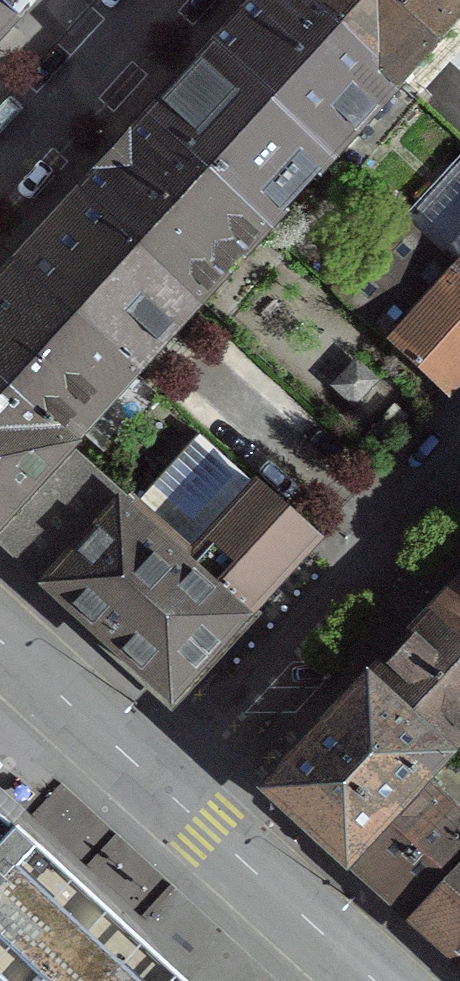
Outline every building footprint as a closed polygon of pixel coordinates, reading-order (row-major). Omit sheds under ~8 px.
[(131,377),(196,305),(264,231),(331,160),(395,89),(459,18),(459,0),(260,0),(224,38),(212,52),(205,60),(145,124),(90,185),(80,196),(28,253),(13,269),(5,278),(0,284),(0,521),(65,450),(78,435),(131,377)] [(12,26),(36,0),(0,0),(0,16),(12,26)] [(12,26),(0,16),(0,39),(12,26)] [(459,208),(459,171),(429,204),(448,221),(459,208)] [(443,399),(459,381),(459,267),(455,273),(394,219),(383,231),(388,236),(345,283),(340,278),(328,291),(443,399)] [(334,389),(351,404),(370,384),(354,369),(334,389)] [(0,521),(0,546),(169,698),(311,543),(197,438),(132,510),(65,450),(0,521)] [(428,619),(459,648),(459,585),(428,619)] [(363,689),(442,761),(459,742),(459,648),(428,619),(363,689)] [(363,689),(266,793),(342,863),(405,793),(409,797),(419,786),(442,761),(363,689)] [(419,786),(409,797),(405,793),(342,863),(344,865),(345,864),(394,908),(412,925),(459,969),(459,823),(419,786)] [(21,841),(12,833),(0,822),(0,980),(172,980),(21,841)]
